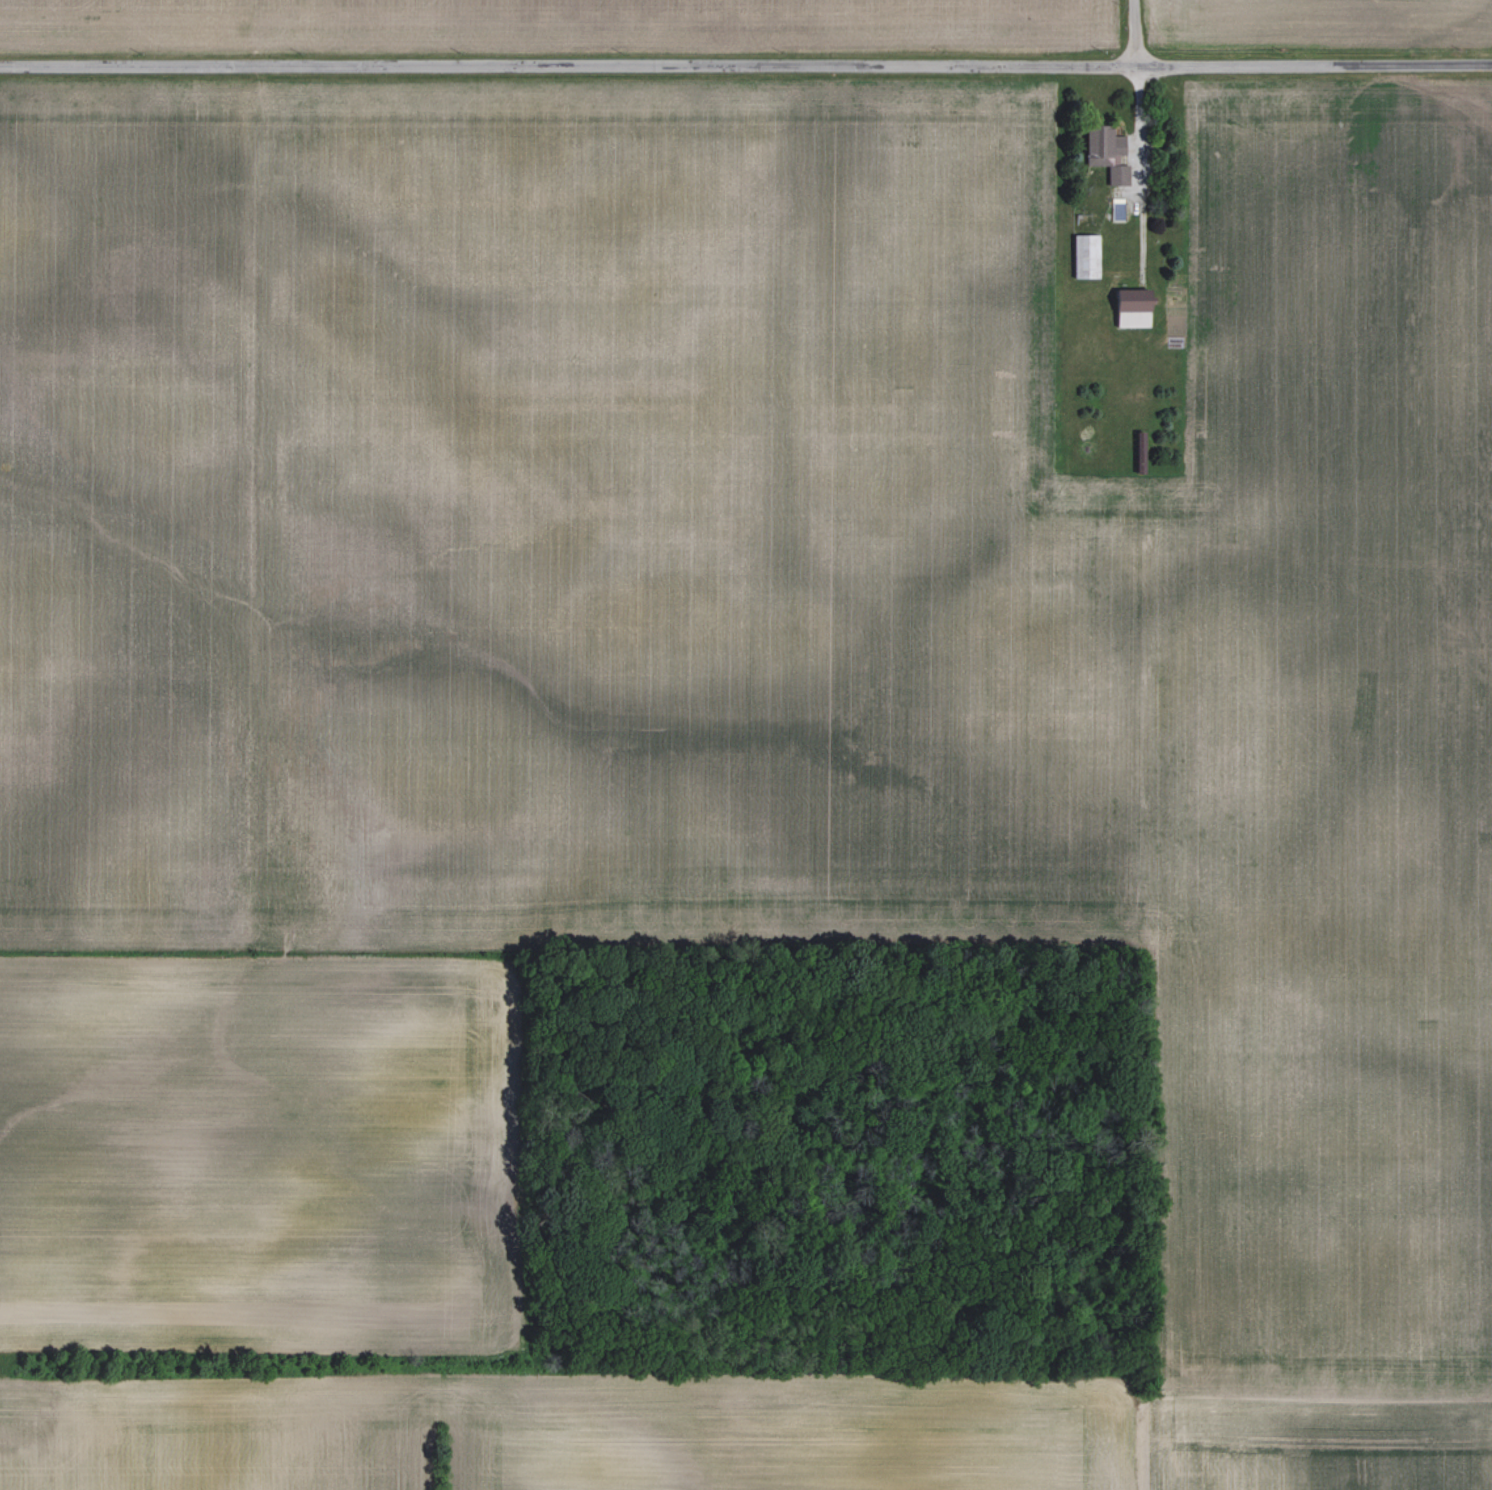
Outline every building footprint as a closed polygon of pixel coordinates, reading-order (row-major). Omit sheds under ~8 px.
[(1128,184),(1127,164),(1118,164),(1117,154),(1125,154),(1124,134),(1113,134),(1113,126),(1085,126),(1086,165),(1107,164),(1107,185),(1128,184)] [(1073,234),(1073,277),(1098,278),(1098,234),(1073,234)] [(1116,327),(1150,327),(1149,289),(1116,289),(1116,327)]
